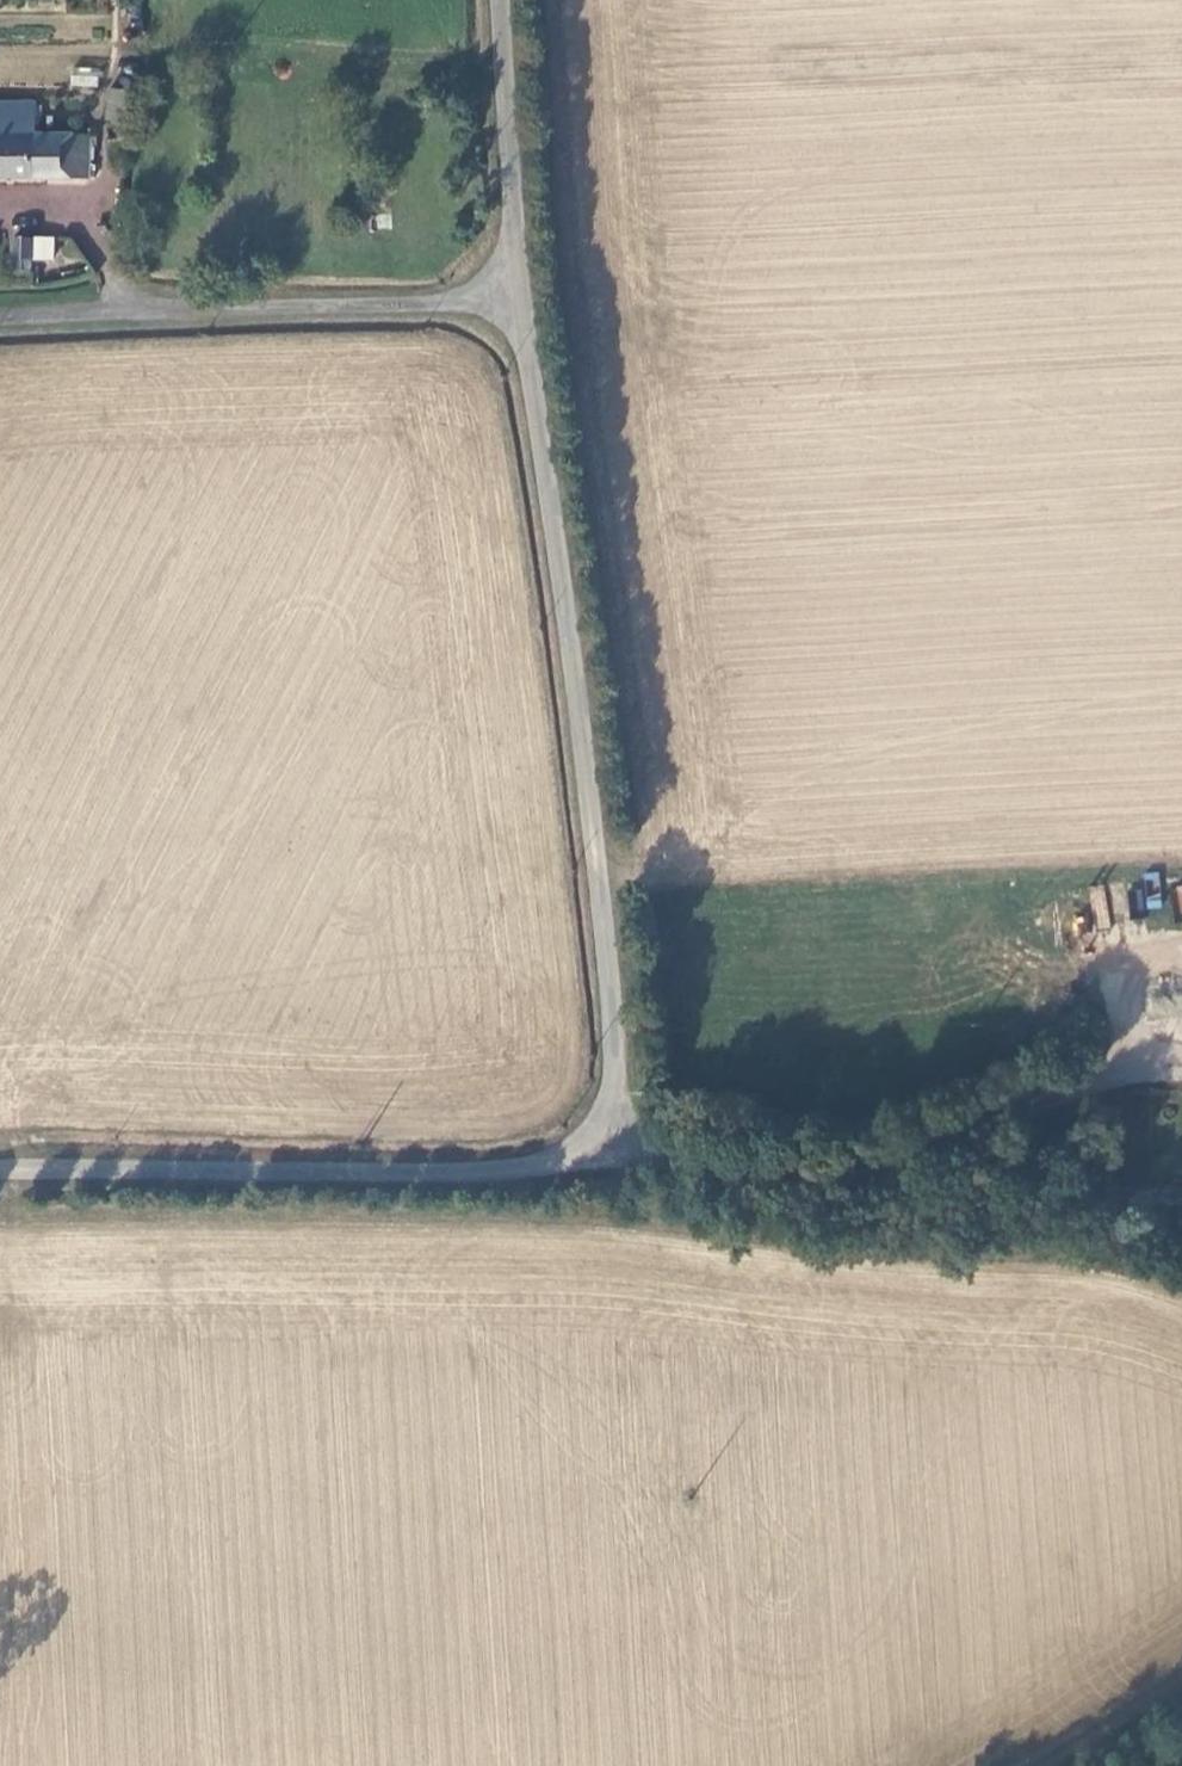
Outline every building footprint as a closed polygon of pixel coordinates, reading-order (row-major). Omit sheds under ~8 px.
[(132,125),(132,91),(112,90),(112,124),(132,125)] [(0,110),(0,121),(23,120),(24,140),(37,138),(35,109),(0,110)] [(94,180),(93,138),(37,138),(24,140),(23,120),(0,121),(0,179),(94,180)] [(58,246),(19,244),(19,266),(55,266),(58,246)]
